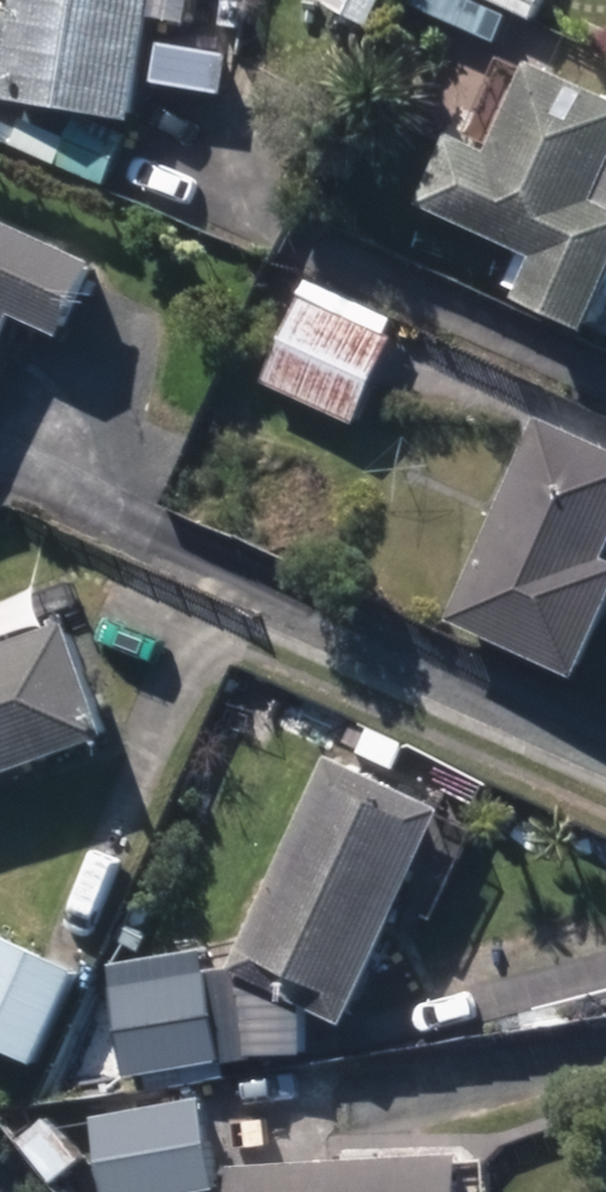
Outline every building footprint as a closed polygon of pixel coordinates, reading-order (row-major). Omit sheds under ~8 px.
[(0,88),(0,101),(128,122),(142,30),(186,36),(192,0),(14,0),(0,88)] [(530,27),(544,0),(476,0),(530,27)] [(586,335),(605,293),(605,103),(532,67),(487,159),(453,142),(422,207),(537,261),(516,302),(586,335)] [(9,318),(60,340),(92,266),(0,225),(0,338),(9,318)] [(262,384),(354,427),(391,347),(384,344),(392,326),(349,308),(342,323),(299,305),(262,384)] [(574,682),(605,613),(605,563),(602,561),(605,553),(605,453),(540,423),(448,622),(574,682)] [(104,741),(65,629),(0,652),(0,778),(104,741)] [(231,975),(294,1004),(312,1012),(341,1026),(438,815),(326,763),(231,975)] [(32,1073),(75,974),(0,941),(0,1059),(32,1073)] [(109,994),(123,1083),(219,1067),(205,978),(109,994)] [(312,1012),(294,1004),(224,1003),(223,1064),(312,1065),(312,1012)] [(103,1191),(213,1191),(201,1108),(59,1130),(67,1182),(100,1177),(103,1191)] [(231,1191),(461,1191),(459,1160),(230,1172),(231,1191)]
